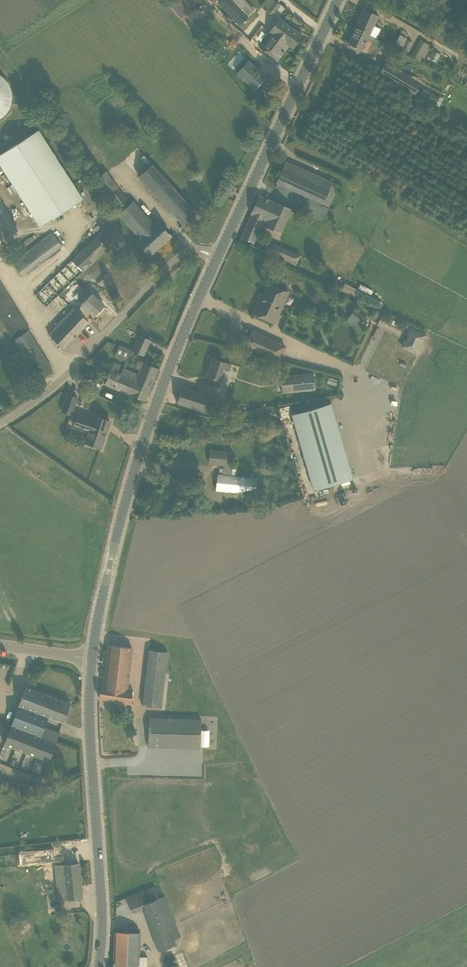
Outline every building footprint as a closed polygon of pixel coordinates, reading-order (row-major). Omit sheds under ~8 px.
[(169,2),(183,18),(190,12),(180,0),(171,0),(169,2)] [(239,8),(233,0),(222,0),(219,3),(239,25),(248,17),(247,17),(254,11),(246,2),(239,8)] [(272,15),(280,5),(274,0),(273,0),(266,9),(265,9),(272,15)] [(367,41),(374,44),(376,38),(380,29),(374,26),(379,16),(364,9),(356,26),(365,30),(362,36),(368,38),(367,41)] [(293,48),(302,35),(279,18),(270,31),(271,32),(260,47),(278,60),(289,45),(293,48)] [(356,26),(348,43),(363,50),(369,53),(376,56),(380,47),(374,44),(367,41),(368,38),(362,36),(365,30),(356,26)] [(406,39),(402,48),(408,51),(412,42),(406,39)] [(411,56),(421,62),(431,45),(420,39),(411,56)] [(249,61),(237,73),(254,89),(266,77),(249,61)] [(412,78),(396,68),(390,79),(405,88),(412,78)] [(14,97),(14,93),(12,87),(9,83),(6,79),(2,76),(0,75),(0,120),(4,118),(7,115),(10,111),(13,106),(14,102),(14,97)] [(429,92),(426,98),(426,99),(440,105),(443,98),(429,92)] [(39,225),(83,198),(39,129),(0,154),(0,164),(39,225)] [(136,241),(150,255),(171,236),(158,221),(154,224),(133,201),(130,204),(106,171),(102,165),(101,166),(97,160),(85,169),(93,180),(118,215),(139,238),(136,241)] [(332,182),(286,161),(276,182),(322,203),(332,182)] [(138,176),(183,225),(197,213),(152,164),(138,176)] [(276,202),(259,195),(250,214),(251,214),(241,237),(254,242),(262,224),(280,232),(291,208),(276,202)] [(35,295),(46,307),(119,237),(108,225),(35,295)] [(11,260),(22,275),(64,246),(54,231),(11,260)] [(272,256),(277,246),(270,243),(265,253),(272,256)] [(345,281),(341,289),(354,296),(358,288),(345,281)] [(39,379),(53,370),(28,330),(30,329),(0,282),(0,318),(39,379)] [(260,299),(254,313),(275,323),(279,313),(276,312),(286,291),(270,284),(262,300),(260,299)] [(82,305),(77,310),(85,318),(91,312),(94,315),(104,305),(92,293),(82,304),(82,305)] [(48,335),(63,348),(89,321),(85,318),(77,310),(74,307),(48,335)] [(355,309),(349,317),(362,328),(369,320),(355,309)] [(404,339),(401,347),(417,355),(427,334),(410,326),(406,335),(408,336),(406,340),(404,339)] [(279,362),(280,360),(287,346),(252,330),(245,346),(279,362)] [(139,335),(138,339),(133,350),(144,355),(150,340),(139,335)] [(114,356),(127,361),(132,348),(119,343),(114,356)] [(94,361),(99,364),(103,357),(99,354),(94,361)] [(207,376),(222,381),(226,370),(230,371),(232,363),(213,358),(207,376)] [(150,389),(135,382),(136,380),(121,374),(121,373),(118,372),(121,365),(114,362),(113,365),(105,384),(145,401),(145,400),(150,389)] [(135,382),(150,389),(150,388),(158,370),(158,369),(143,362),(140,370),(138,375),(123,368),(121,373),(121,374),(136,380),(135,382)] [(278,376),(246,371),(243,388),(275,393),(315,389),(314,372),(278,376)] [(209,395),(182,387),(177,403),(204,412),(204,411),(211,414),(217,398),(209,396),(209,395)] [(67,393),(61,411),(73,415),(79,397),(67,393)] [(291,414),(313,490),(353,478),(331,403),(291,414)] [(93,420),(78,415),(74,426),(89,431),(86,442),(101,447),(110,421),(95,416),(93,420)] [(218,474),(216,490),(224,491),(225,491),(256,494),(258,478),(231,475),(232,465),(230,465),(231,452),(211,450),(209,463),(224,464),(223,469),(223,474),(218,474)] [(100,699),(131,703),(133,688),(128,687),(132,647),(108,645),(105,686),(101,685),(100,699)] [(142,705),(162,708),(168,652),(148,650),(142,705)] [(27,707),(40,713),(47,694),(26,686),(11,725),(19,728),(20,727),(27,707)] [(47,694),(40,713),(48,716),(63,722),(68,709),(71,703),(47,694)] [(201,719),(149,717),(148,746),(200,748),(201,719)] [(11,725),(4,743),(12,747),(16,748),(23,729),(19,728),(11,725)] [(59,733),(60,732),(45,726),(41,736),(44,737),(56,742),(59,733)] [(23,729),(16,748),(25,752),(26,752),(34,733),(23,729)] [(37,756),(44,737),(41,736),(34,733),(26,752),(37,756)] [(37,756),(49,761),(56,742),(44,737),(37,756)] [(20,865),(56,861),(54,848),(18,852),(20,865)] [(63,865),(55,866),(55,867),(57,885),(58,885),(60,899),(67,899),(81,897),(81,899),(82,899),(82,897),(79,863),(63,865)] [(141,904),(143,909),(158,951),(175,945),(174,940),(179,938),(165,896),(141,904)] [(140,932),(115,931),(114,957),(139,958),(140,932)] [(167,966),(178,966),(174,955),(164,959),(167,966)] [(114,957),(113,966),(139,966),(139,958),(114,957)]
